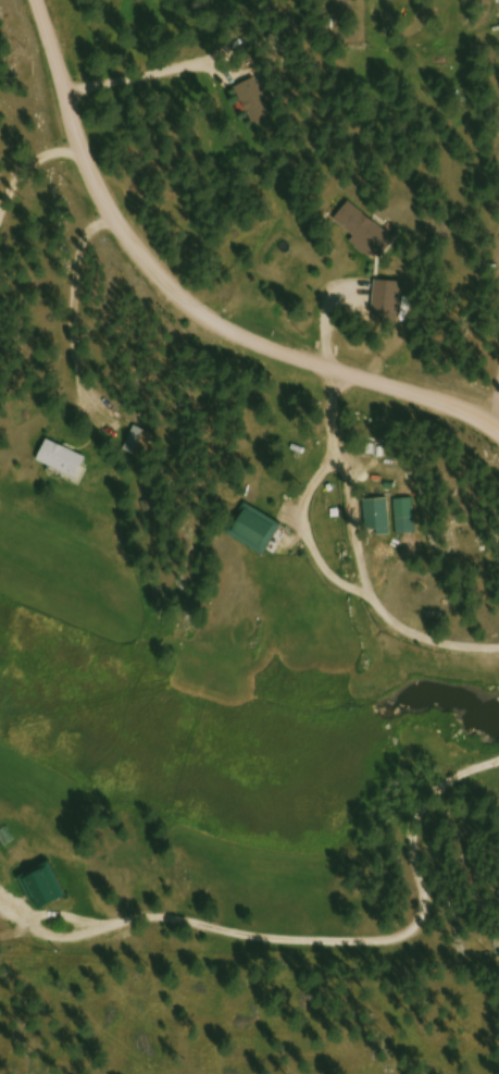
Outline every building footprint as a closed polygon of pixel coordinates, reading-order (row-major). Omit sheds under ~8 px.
[(238,89),(257,130),(276,122),(256,81),(238,89)] [(358,238),(355,243),(383,263),(399,240),(350,205),(337,223),(358,238)] [(375,325),(402,325),(403,284),(376,284),(375,325)] [(40,464),(79,482),(89,460),(50,442),(40,464)] [(368,539),(392,539),(391,502),(367,502),(368,539)] [(267,559),(285,528),(248,507),(231,538),(267,559)]
